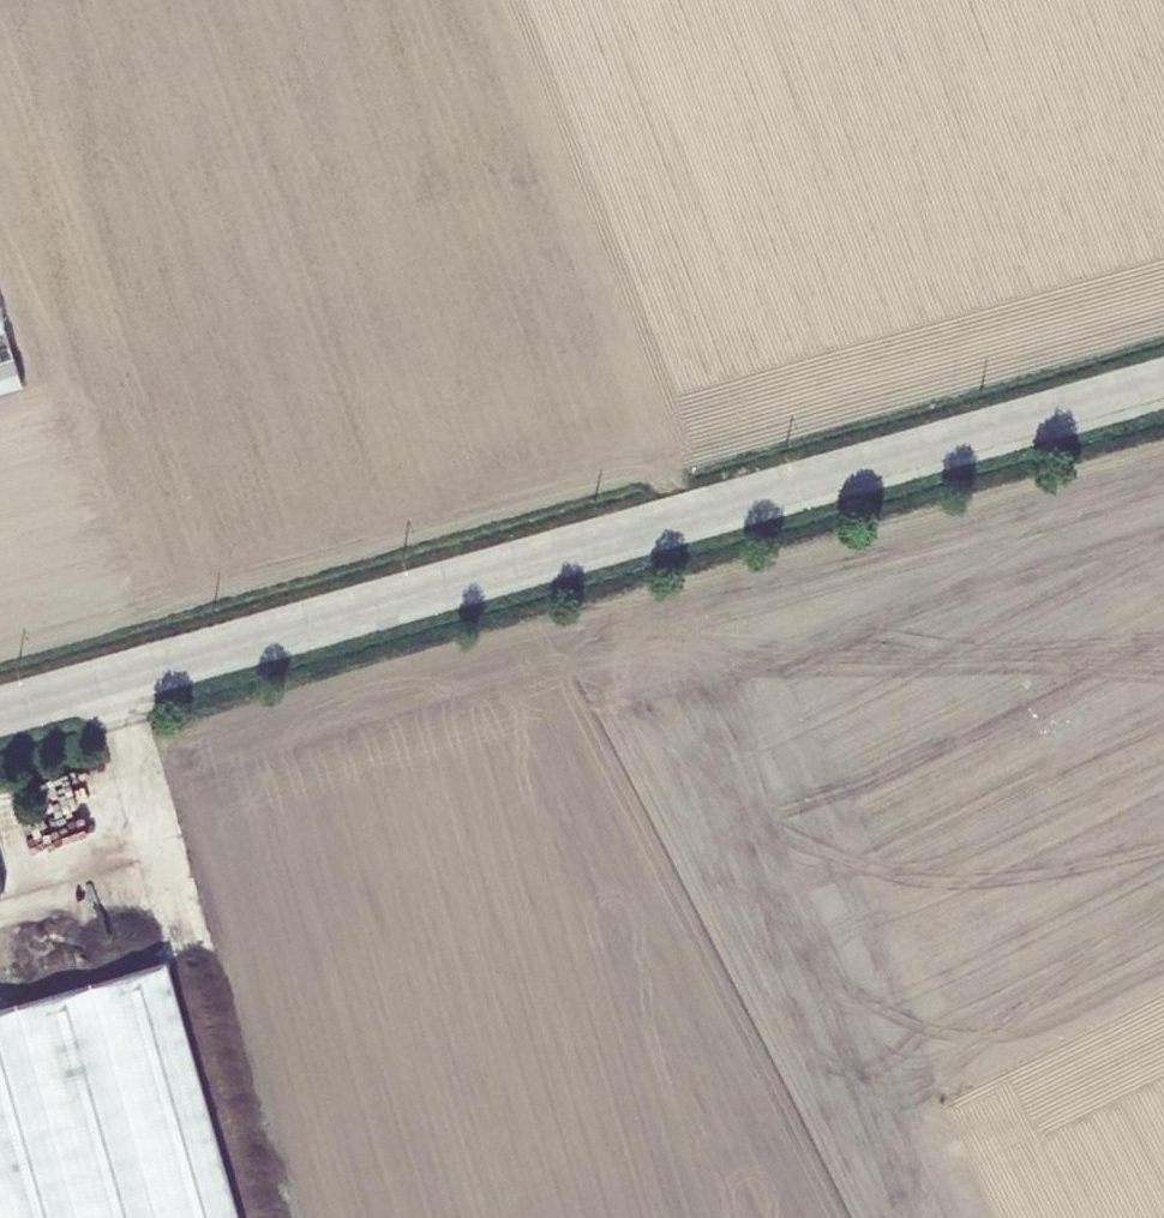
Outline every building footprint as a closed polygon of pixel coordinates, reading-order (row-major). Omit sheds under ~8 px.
[(22,384),(0,313),(0,391),(22,384)] [(166,962),(0,1009),(0,1217),(239,1217),(166,962)]
